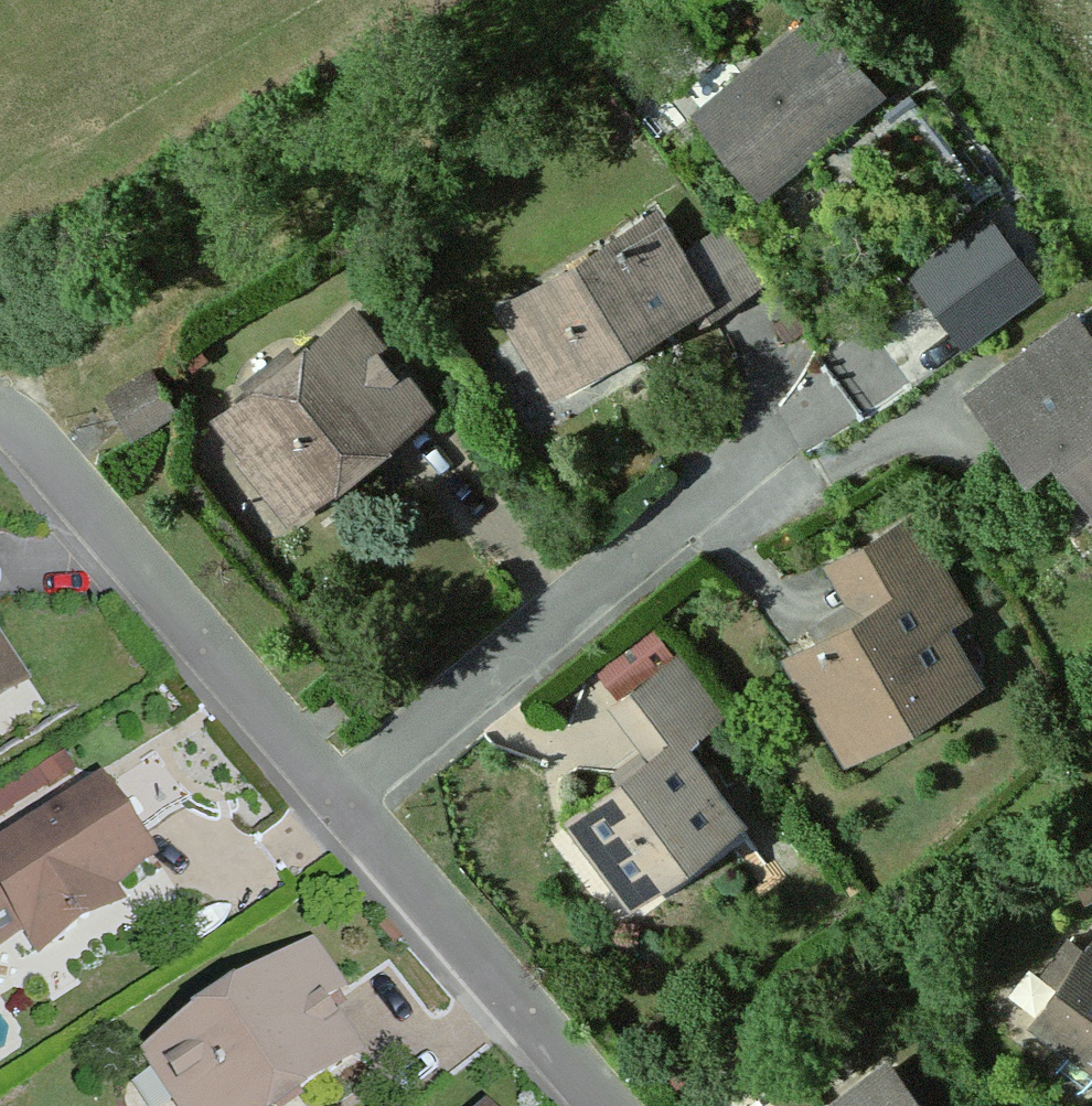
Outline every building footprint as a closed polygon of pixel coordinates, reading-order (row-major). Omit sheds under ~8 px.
[(817,13),(700,108),(757,182),(803,145),(800,140),(871,84),(817,13)] [(511,305),(548,367),(591,340),(598,351),(641,325),(636,317),(690,284),(673,255),(650,216),(511,302),(511,305)] [(962,332),(1033,279),(986,217),(925,263),(947,293),(939,300),(962,332)] [(673,255),(690,284),(705,309),(765,273),(725,223),(673,255)] [(947,293),(925,263),(916,270),(939,300),(947,293)] [(1061,441),(1091,480),(1091,339),(1074,315),(974,391),(1029,463),(1061,441)] [(298,357),(226,413),(282,484),(317,457),(324,464),(374,426),(381,434),(418,405),(351,321),(301,360),(298,357)] [(591,340),(548,367),(555,377),(598,351),(591,340)] [(909,516),(854,547),(882,599),(862,611),(793,651),(839,731),(915,689),(921,700),(969,673),(939,616),(958,605),(909,516)] [(882,599),(854,547),(832,560),(862,611),(882,599)] [(661,748),(575,813),(630,891),(734,813),(682,739),(718,713),(677,656),(624,696),(661,748)] [(10,677),(0,661),(0,683),(10,677)] [(10,677),(0,683),(0,701),(19,689),(10,677)] [(6,809),(82,763),(74,750),(0,795),(0,798),(6,809)] [(0,851),(0,871),(34,927),(45,946),(83,923),(73,906),(108,883),(149,858),(135,834),(190,799),(160,752),(0,851)] [(1074,855),(1091,885),(1091,844),(1074,855)] [(34,927),(0,871),(0,945),(1,947),(34,927)] [(73,906),(83,923),(118,901),(108,883),(73,906)] [(1072,1040),(1091,1055),(1091,941),(1081,956),(1068,947),(1049,973),(1063,984),(1039,1016),(1072,1040)] [(161,1059),(191,1105),(245,1105),(262,1096),(270,1105),(301,1086),(304,1090),(356,1056),(324,1006),(342,994),(314,952),(231,1005),(235,1012),(161,1059)] [(1072,1040),(1055,1063),(1085,1086),(1091,1077),(1091,1055),(1072,1040)] [(918,1104),(887,1063),(833,1105),(915,1105),(918,1104)]
